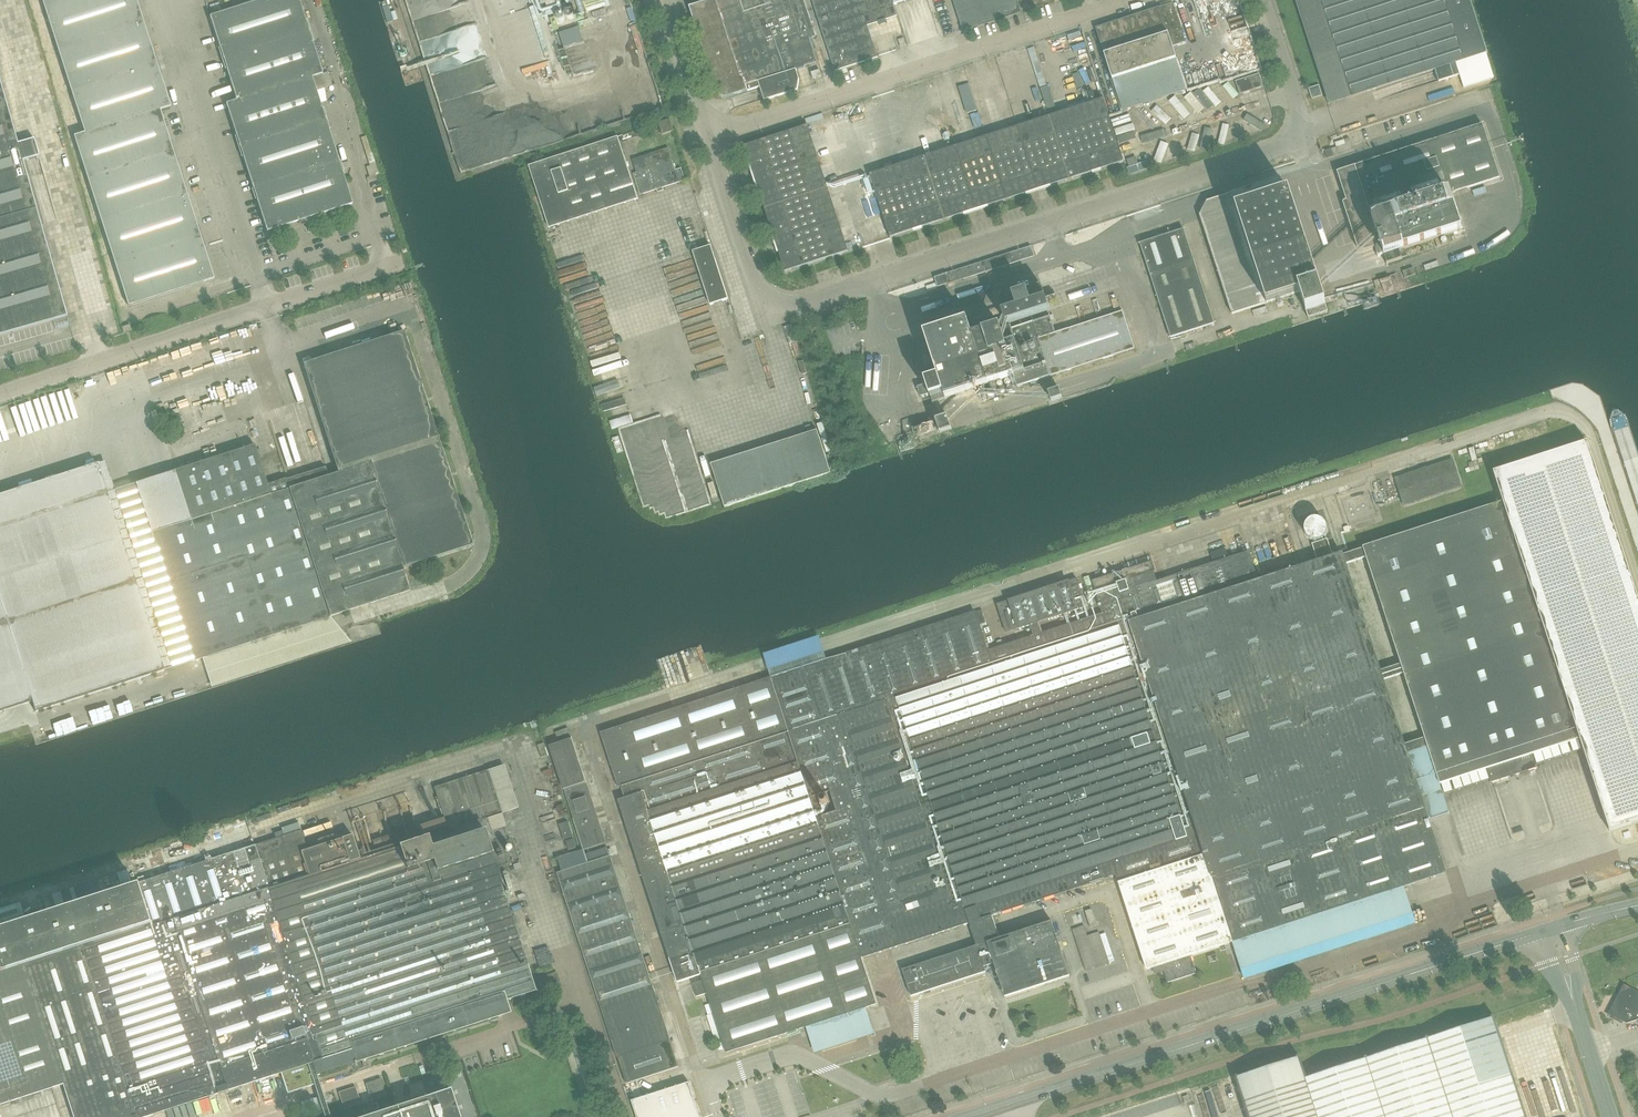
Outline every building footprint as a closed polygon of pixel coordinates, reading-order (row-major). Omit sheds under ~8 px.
[(203,244),(176,160),(160,110),(170,106),(136,0),(42,0),(85,133),(74,136),(129,305),(176,290),(214,278),(203,244)] [(339,161),(312,77),(322,74),(299,0),(260,0),(210,16),(236,100),(226,104),(267,231),(352,204),(339,161)] [(569,20),(608,7),(606,0),(562,0),(569,20)] [(804,0),(707,0),(707,1),(690,7),(697,30),(715,86),(724,98),(748,91),(760,87),(760,88),(763,95),(764,99),(764,100),(775,97),(777,96),(797,89),(798,89),(799,84),(799,79),(796,68),(802,67),(817,62),(809,38),(816,36),(813,28),(804,0)] [(870,24),(897,15),(894,6),(892,0),(812,0),(835,71),(841,69),(878,57),(867,25),(870,24)] [(964,30),(1019,12),(1016,0),(954,0),(964,30)] [(1353,96),(1435,69),(1435,71),(1438,81),(1439,81),(1454,76),(1450,64),(1463,60),(1486,53),(1487,52),(1470,0),(1322,0),(1353,96)] [(1173,3),(1096,28),(1112,79),(1176,58),(1172,46),(1186,42),(1173,3)] [(324,72),(328,86),(336,83),(332,69),(324,72)] [(811,73),(813,78),(822,76),(820,70),(811,73)] [(1263,86),(1261,80),(1259,74),(1236,81),(1240,94),(1263,86)] [(67,315),(36,209),(22,160),(39,155),(34,139),(18,144),(15,133),(12,122),(9,112),(0,82),(0,334),(67,315)] [(1319,85),(1309,88),(1312,99),(1322,95),(1319,85)] [(498,118),(493,92),(466,98),(468,106),(447,111),(450,127),(498,118)] [(1084,174),(1100,169),(1124,161),(1109,117),(1103,98),(1064,111),(1084,174)] [(1046,186),(1067,179),(1084,174),(1064,111),(1048,116),(1025,124),(1046,186)] [(1007,199),(1038,189),(1046,186),(1025,124),(1017,126),(987,136),(1007,199)] [(1382,157),(1337,171),(1346,200),(1344,201),(1343,202),(1363,250),(1376,246),(1380,245),(1386,263),(1408,256),(1405,248),(1461,230),(1453,207),(1449,193),(1499,177),(1482,124),(1435,139),(1382,157)] [(807,126),(744,146),(754,177),(818,157),(808,125),(807,126)] [(968,211),(990,204),(1007,199),(987,136),(955,146),(948,149),(968,211)] [(549,228),(638,199),(618,137),(529,166),(549,228)] [(1332,148),(1325,150),(1327,158),(1338,154),(1336,147),(1332,148)] [(640,195),(641,194),(685,180),(681,168),(675,170),(668,148),(632,160),(636,173),(633,174),(640,195)] [(930,224),(959,214),(968,211),(948,149),(909,161),(930,224)] [(754,177),(764,208),(828,188),(818,157),(754,177)] [(890,237),(905,232),(930,224),(909,161),(870,174),(890,237)] [(1199,215),(1232,314),(1300,292),(1308,317),(1327,311),(1325,304),(1318,281),(1317,280),(1288,190),(1284,176),(1207,201),(1199,215)] [(838,219),(835,211),(828,188),(764,208),(772,231),(774,239),(838,219)] [(785,271),(848,251),(838,219),(774,239),(777,248),(785,271)] [(1075,241),(1084,236),(1077,225),(1068,230),(1075,241)] [(1214,323),(1213,320),(1198,272),(1183,229),(1140,243),(1171,336),(1214,323)] [(933,277),(937,290),(1035,258),(1031,245),(933,277)] [(710,304),(728,299),(711,246),(693,251),(710,304)] [(578,251),(563,256),(565,263),(580,259),(578,251)] [(1007,323),(1061,306),(1057,295),(1047,298),(1043,285),(1000,299),(1007,323)] [(1050,376),(1136,348),(1136,347),(1124,310),(1056,332),(1050,315),(1000,331),(999,327),(973,336),(967,319),(946,325),(925,332),(937,370),(925,374),(927,380),(926,380),(927,385),(918,387),(921,397),(930,394),(931,397),(933,402),(968,391),(976,388),(983,386),(1011,377),(1013,376),(1017,386),(1030,382),(1032,387),(1037,385),(1036,380),(1050,375),(1050,376)] [(123,332),(129,331),(131,330),(130,326),(130,324),(121,327),(123,332)] [(325,467),(286,479),(330,616),(364,605),(409,591),(402,568),(471,547),(405,332),(304,364),(337,473),(328,476),(325,467)] [(916,356),(920,369),(933,365),(929,353),(916,356)] [(1051,400),(1062,397),(1060,389),(1049,392),(1051,400)] [(1502,501),(1579,738),(1609,831),(1637,822),(1637,603),(1584,437),(1492,467),(1502,501)] [(62,522),(64,528),(78,523),(65,487),(51,492),(56,506),(48,509),(53,525),(62,522)] [(101,504),(104,514),(114,511),(110,501),(101,504)] [(1502,501),(1362,546),(1363,547),(1366,557),(1401,664),(1404,673),(1425,737),(1440,783),(1481,770),(1486,768),(1490,782),(1538,767),(1533,753),(1538,751),(1579,738),(1502,501)] [(976,611),(882,641),(827,659),(781,675),(771,678),(601,733),(618,787),(622,786),(626,798),(619,800),(642,871),(679,981),(691,978),(701,975),(703,980),(693,983),(696,996),(707,993),(726,1052),(786,1033),(807,1026),(867,1006),(877,1003),(861,957),(871,954),(909,942),(969,922),(975,940),(977,945),(903,970),(911,996),(986,972),(984,966),(994,963),(1005,996),(1070,975),(1052,921),(999,938),(992,915),(997,913),(1063,892),(1112,876),(1117,874),(1147,969),(1162,964),(1162,966),(1168,982),(1196,972),(1190,955),(1231,942),(1233,941),(1242,968),(1411,913),(1402,886),(1445,872),(1444,870),(1428,819),(1438,815),(1449,812),(1440,783),(1425,737),(1405,744),(1384,679),(1404,673),(1401,664),(1381,671),(1346,563),(1366,557),(1363,547),(1352,551),(1342,554),(1342,553),(1333,555),(1327,538),(1312,543),(1318,560),(1308,563),(1303,565),(1284,571),(1273,575),(1260,579),(1249,551),(1177,574),(1157,580),(1151,562),(1112,574),(1109,566),(1099,570),(1102,577),(1092,580),(1103,613),(1041,633),(1037,623),(1086,606),(1077,578),(1069,580),(1009,600),(997,604),(1006,633),(1031,625),(1034,636),(988,650),(986,644),(992,642),(982,609),(976,611)] [(131,590),(99,595),(101,609),(133,603),(131,590)] [(31,701),(0,605),(0,711),(31,701)] [(586,782),(582,771),(572,738),(550,746),(564,789),(586,782)] [(479,820),(518,807),(504,765),(434,787),(444,818),(419,826),(423,839),(399,846),(396,837),(390,838),(389,835),(372,840),(374,847),(384,844),(386,850),(359,859),(351,835),(341,839),(307,850),(301,831),(255,845),(176,870),(0,928),(0,1104),(63,1084),(74,1116),(105,1116),(134,1108),(137,1116),(143,1116),(281,1072),(287,1093),(319,1083),(316,1074),(473,1024),(509,1012),(505,999),(535,990),(491,854),(479,820)] [(584,849),(606,842),(587,783),(565,790),(584,849)] [(679,1067),(611,857),(607,847),(585,854),(583,849),(558,858),(562,871),(559,872),(620,1063),(627,1083),(679,1067)] [(1628,989),(1622,991),(1610,1015),(1626,1023),(1637,1020),(1637,994),(1628,989)] [(1517,1093),(1492,1017),(1366,1058),(1305,1078),(1298,1057),(1237,1076),(1250,1116),(1525,1116),(1517,1093)] [(372,1102),(387,1097),(381,1078),(366,1083),(372,1102)] [(689,1082),(632,1101),(637,1116),(700,1116),(689,1082)] [(360,1100),(356,1087),(339,1092),(343,1106),(360,1100)] [(449,1089),(363,1116),(459,1116),(449,1089)]
